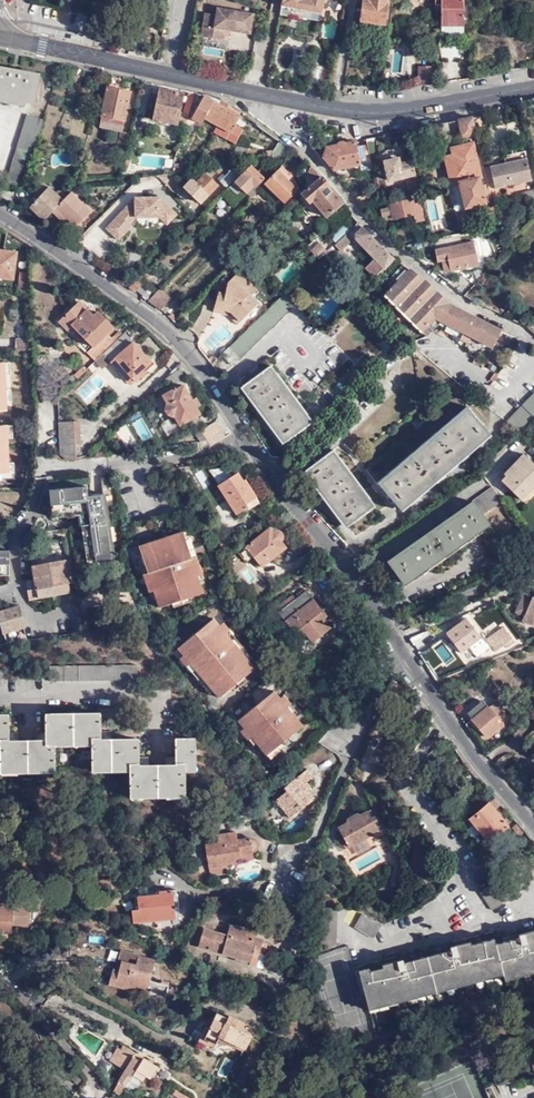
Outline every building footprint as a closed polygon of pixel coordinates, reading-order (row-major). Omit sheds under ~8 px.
[(129,8),(138,9),(139,0),(129,0),(129,8)] [(322,13),(325,0),(282,0),(281,6),(322,13)] [(355,27),(390,33),(391,27),(384,25),(388,0),(363,0),(359,21),(355,21),(354,26),(355,26),(355,27)] [(436,5),(441,5),(441,33),(463,33),(463,0),(436,0),(436,5)] [(280,8),(279,14),(321,22),(322,13),(281,6),(280,8)] [(234,29),(234,28),(237,10),(218,7),(217,14),(206,12),(202,35),(224,39),(225,32),(225,28),(232,29),(234,29)] [(237,10),(234,28),(250,30),(253,13),(237,10)] [(309,80),(318,82),(321,67),(312,65),(309,80)] [(0,66),(0,101),(24,105),(26,101),(34,103),(39,74),(0,66)] [(420,68),(420,85),(431,84),(432,68),(420,68)] [(100,126),(122,132),(132,93),(109,88),(100,126)] [(185,93),(160,88),(153,118),(179,123),(185,93)] [(196,93),(190,91),(183,118),(188,119),(196,93)] [(213,95),(206,94),(195,114),(194,114),(191,118),(201,124),(205,119),(216,125),(228,103),(221,99),(219,103),(211,98),(213,95)] [(228,103),(216,125),(213,129),(227,137),(239,115),(232,111),(234,106),(228,103)] [(25,183),(45,118),(29,114),(7,186),(25,183)] [(485,129),(481,115),(473,116),(476,131),(485,129)] [(476,131),(473,116),(442,123),(445,139),(461,135),(461,134),(476,131)] [(339,142),(340,142),(337,129),(324,131),(327,145),(339,142)] [(130,133),(122,132),(117,153),(125,155),(130,133)] [(381,159),(376,135),(366,137),(372,162),(381,159)] [(361,165),(356,139),(340,142),(339,142),(327,145),(320,150),(321,157),(336,170),(361,165)] [(459,180),(479,176),(481,175),(474,141),(451,146),(453,154),(459,180)] [(288,156),(292,149),(282,142),(273,158),(288,156)] [(502,155),(504,163),(490,166),(495,188),(530,180),(524,150),(502,155)] [(414,175),(411,161),(399,164),(397,156),(396,153),(392,151),(387,152),(384,156),(384,158),(387,181),(414,175)] [(459,185),(459,180),(453,154),(444,156),(451,187),(459,185)] [(186,170),(194,171),(196,164),(188,163),(186,170)] [(252,164),(230,186),(238,193),(243,188),(248,193),(255,186),(257,187),(266,178),(269,181),(274,176),(268,170),(263,174),(252,164)] [(301,192),(309,201),(311,199),(325,214),(342,200),(313,165),(311,164),(307,169),(316,179),(301,192)] [(243,171),(236,165),(221,180),(228,186),(243,171)] [(302,189),(295,178),(284,165),(274,176),(269,181),(266,183),(288,204),(302,189)] [(362,172),(361,165),(336,170),(340,177),(362,172)] [(200,194),(205,199),(218,186),(206,174),(198,183),(193,179),(185,187),(196,198),(200,194)] [(492,201),(487,183),(481,184),(479,176),(459,180),(459,185),(464,207),(492,201)] [(30,207),(44,220),(53,211),(56,208),(73,191),(77,187),(74,184),(65,193),(63,191),(60,189),(58,190),(56,193),(50,187),(35,202),(30,207)] [(357,197),(365,206),(381,201),(379,190),(357,197)] [(92,210),(73,191),(56,208),(69,221),(76,227),(92,210)] [(378,207),(380,216),(388,214),(389,219),(415,214),(412,196),(410,197),(409,193),(400,196),(400,199),(387,201),(388,205),(378,207)] [(201,203),(205,199),(200,194),(196,198),(201,203)] [(25,203),(30,207),(35,202),(31,197),(25,203)] [(107,227),(120,239),(134,225),(131,223),(137,216),(161,216),(169,223),(178,214),(161,197),(136,197),(107,227)] [(486,212),(489,229),(497,227),(493,207),(487,208),(488,212),(486,212)] [(56,208),(53,211),(66,224),(69,221),(56,208)] [(248,233),(254,239),(268,224),(264,220),(257,226),(255,225),(248,233)] [(388,251),(364,227),(357,234),(357,238),(375,258),(365,267),(374,279),(395,258),(388,251)] [(491,236),(499,235),(497,227),(489,229),(491,236)] [(318,258),(334,243),(320,230),(314,236),(315,237),(307,245),(318,258)] [(351,240),(346,234),(335,245),(340,251),(351,240)] [(478,265),(473,242),(435,250),(437,262),(448,261),(450,271),(478,265)] [(355,268),(337,248),(328,258),(346,277),(355,268)] [(0,249),(0,277),(14,279),(18,252),(0,249)] [(411,269),(403,264),(396,272),(402,278),(411,269)] [(411,269),(402,278),(385,295),(396,306),(399,308),(408,317),(422,331),(436,317),(462,331),(492,347),(502,330),(449,303),(427,282),(411,269)] [(231,309),(241,321),(260,302),(252,295),(258,288),(240,270),(229,281),(227,287),(230,289),(229,293),(226,292),(219,291),(215,305),(231,309)] [(141,276),(131,286),(137,290),(145,281),(141,276)] [(465,294),(475,285),(467,278),(457,288),(465,294)] [(150,299),(161,307),(169,299),(159,291),(150,299)] [(296,303),(286,292),(282,297),(229,347),(239,358),(296,303)] [(500,294),(489,306),(502,313),(513,300),(500,294)] [(96,359),(116,339),(110,333),(115,327),(98,311),(94,315),(80,301),(59,321),(68,331),(73,325),(95,347),(89,352),(96,359)] [(239,323),(241,321),(231,309),(215,305),(214,309),(229,313),(239,323)] [(396,306),(391,312),(402,323),(408,317),(399,308),(396,306)] [(462,331),(436,317),(422,331),(426,334),(437,322),(445,326),(443,329),(459,338),(462,331)] [(152,361),(125,332),(104,353),(109,359),(130,381),(135,377),(137,380),(147,372),(144,369),(152,361)] [(16,350),(34,349),(34,338),(17,338),(16,350)] [(239,358),(229,347),(222,354),(231,364),(239,358)] [(109,359),(104,353),(98,359),(104,365),(109,359)] [(212,363),(219,357),(215,353),(209,359),(212,363)] [(85,369),(82,364),(74,372),(77,375),(85,369)] [(312,422),(271,366),(244,386),(255,401),(273,425),(285,442),(312,422)] [(185,377),(180,368),(166,379),(171,387),(185,377)] [(195,402),(185,384),(178,389),(176,387),(164,395),(169,403),(167,404),(174,416),(176,415),(181,424),(204,411),(199,400),(195,402)] [(518,431),(533,415),(533,393),(508,420),(518,431)] [(466,407),(376,483),(398,508),(419,491),(444,470),(471,447),(488,433),(466,407)] [(80,421),(60,422),(61,453),(69,459),(76,459),(75,441),(80,441),(80,421)] [(193,442),(194,448),(210,447),(226,437),(217,421),(196,433),(201,441),(193,442)] [(10,473),(10,462),(9,438),(8,425),(0,426),(0,473),(10,473)] [(375,506),(333,450),(307,470),(318,485),(335,508),(348,526),(375,506)] [(502,470),(498,474),(503,479),(502,480),(521,499),(533,486),(533,483),(533,482),(533,463),(525,454),(514,465),(505,474),(502,470)] [(511,461),(502,470),(505,474),(514,465),(511,461)] [(245,479),(240,471),(219,486),(237,514),(250,505),(249,503),(259,495),(247,478),(245,479)] [(79,523),(85,560),(114,556),(104,492),(85,494),(84,484),(46,488),(48,504),(49,504),(50,516),(77,514),(79,523)] [(503,500),(493,487),(389,561),(405,585),(425,570),(468,539),(489,524),(482,514),(503,500)] [(277,532),(271,526),(247,546),(263,566),(287,545),(283,539),(283,534),(281,532),(277,532)] [(221,534),(225,549),(235,539),(226,529),(221,534)] [(184,530),(139,545),(148,572),(143,574),(149,593),(155,591),(160,607),(205,592),(199,576),(204,574),(200,564),(198,556),(193,558),(184,530)] [(34,556),(34,564),(64,560),(62,550),(38,553),(38,555),(34,556)] [(19,590),(20,599),(21,599),(61,594),(71,592),(70,583),(71,583),(68,560),(64,560),(34,564),(36,578),(32,579),(33,588),(19,590)] [(531,595),(523,590),(514,610),(522,613),(520,618),(532,624),(533,619),(533,596),(531,595)] [(298,599),(295,595),(279,608),(301,638),(308,633),(314,642),(332,628),(321,615),(325,612),(309,591),(298,599)] [(20,636),(27,634),(27,632),(25,624),(22,606),(1,610),(3,623),(2,623),(4,631),(19,629),(20,636)] [(471,647),(481,639),(483,638),(467,616),(445,632),(461,654),(471,647)] [(231,630),(225,622),(222,624),(216,617),(179,648),(184,655),(181,658),(188,666),(192,663),(220,697),(257,667),(238,643),(229,632),(231,630)] [(25,624),(27,632),(38,630),(38,626),(32,627),(31,623),(25,624)] [(504,646),(506,649),(514,643),(502,626),(485,638),(495,652),(504,646)] [(487,647),(481,639),(471,647),(476,656),(487,647)] [(139,662),(52,663),(52,678),(139,677),(139,662)] [(293,703),(285,694),(282,697),(276,689),(238,721),(244,728),(241,730),(248,739),(252,736),(268,755),(304,725),(293,711),(289,706),(293,703)] [(468,713),(489,738),(505,725),(502,721),(509,715),(498,702),(491,708),(484,700),(468,713)] [(12,712),(0,713),(0,742),(1,742),(2,768),(59,768),(59,741),(92,741),(92,767),(132,767),(132,793),(188,792),(188,764),(198,764),(198,738),(179,738),(179,763),(179,766),(173,767),(146,767),(141,767),(141,764),(141,739),(108,740),(103,740),(102,737),(102,712),(49,713),(49,737),(49,740),(45,740),(17,740),(12,741),(12,738),(12,712)] [(304,785),(308,781),(315,776),(309,769),(287,787),(289,790),(277,800),(291,817),(315,797),(309,790),(304,785)] [(313,787),(308,781),(304,785),(309,790),(313,787)] [(499,809),(503,805),(497,797),(471,819),(489,842),(504,829),(509,834),(514,829),(499,809)] [(343,842),(346,848),(381,828),(374,815),(371,816),(368,811),(360,815),(356,814),(349,818),(349,822),(340,828),(347,840),(343,842)] [(209,874),(225,872),(224,864),(236,863),(236,858),(241,857),(241,854),(253,852),(257,850),(259,847),(259,843),(256,838),(253,837),(238,838),(237,832),(217,833),(218,841),(204,843),(209,874)] [(399,864),(393,861),(384,879),(393,884),(399,864)] [(101,880),(102,891),(116,890),(113,872),(107,872),(108,880),(101,880)] [(518,893),(507,874),(481,890),(493,909),(518,893)] [(177,890),(160,892),(160,894),(137,897),(138,909),(132,910),(133,922),(180,918),(177,890)] [(12,931),(12,923),(28,923),(29,896),(12,896),(12,902),(13,903),(13,908),(0,907),(0,931),(12,931)] [(340,906),(326,904),(322,941),(337,943),(340,906)] [(384,925),(365,913),(356,927),(376,938),(384,925)] [(203,930),(199,946),(252,961),(253,955),(263,958),(268,941),(254,938),(255,933),(230,926),(227,936),(203,930)] [(523,933),(503,938),(504,941),(498,943),(497,939),(474,945),(473,941),(461,944),(452,946),(453,950),(406,962),(405,958),(395,960),(384,963),(385,966),(372,970),(371,966),(361,969),(371,1009),(505,976),(506,981),(533,974),(533,930),(523,933)] [(108,981),(126,986),(127,980),(146,985),(146,988),(162,992),(161,995),(164,995),(168,981),(149,977),(154,956),(122,948),(117,967),(116,972),(110,971),(108,981)] [(127,980),(126,986),(161,995),(162,992),(146,988),(146,985),(127,980)] [(235,1025),(238,1018),(228,1013),(227,1015),(218,1011),(205,1036),(214,1040),(216,1035),(243,1047),(250,1032),(235,1025)] [(122,1047),(114,1062),(125,1068),(117,1080),(120,1082),(126,1086),(129,1081),(132,1081),(136,1074),(143,1078),(145,1073),(151,1077),(158,1063),(123,1044),(122,1047)] [(114,1062),(122,1047),(117,1045),(110,1060),(114,1062)] [(69,1068),(58,1053),(53,1057),(64,1071),(69,1068)] [(135,1091),(143,1078),(136,1074),(132,1081),(129,1081),(126,1086),(129,1087),(135,1091)] [(53,1097),(62,1097),(63,1097),(58,1093),(63,1088),(55,1081),(48,1090),(52,1093),(50,1095),(53,1097)] [(115,1090),(112,1087),(111,1089),(120,1094),(125,1088),(126,1086),(120,1082),(115,1090)] [(190,1097),(175,1088),(171,1093),(180,1097),(189,1097),(190,1097)]
